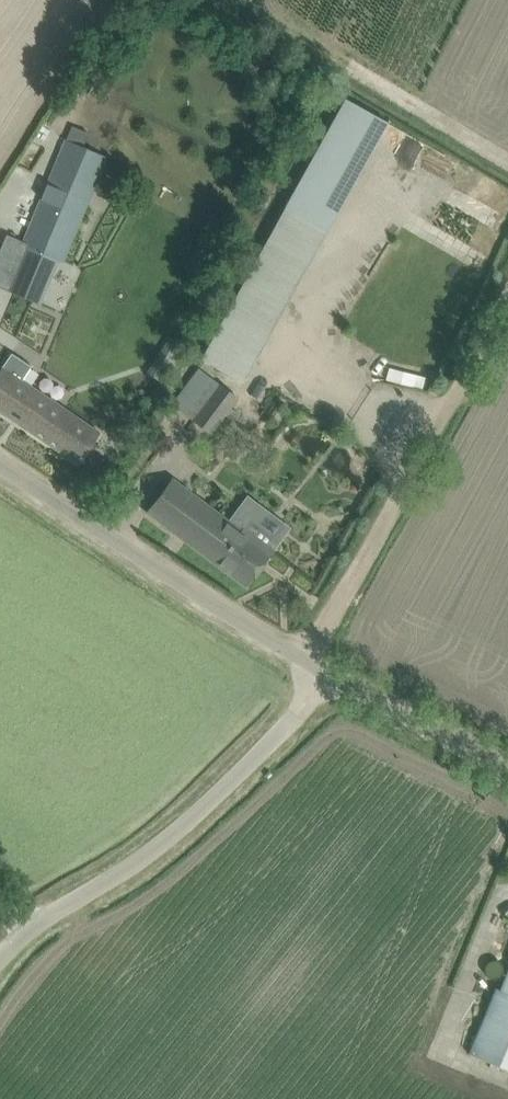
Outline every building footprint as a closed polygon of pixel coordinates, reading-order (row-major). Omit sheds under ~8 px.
[(223,39),(215,54),(225,60),(234,46),(223,39)] [(361,171),(391,116),(349,93),(318,147),(361,171)] [(69,143),(25,248),(0,237),(0,292),(35,307),(56,257),(65,260),(107,159),(69,143)] [(232,304),(201,358),(244,382),(274,327),(232,304)] [(0,369),(0,410),(80,463),(100,434),(20,380),(30,366),(11,353),(0,369)] [(237,397),(199,368),(172,403),(211,432),(225,413),(230,417),(235,410),(230,406),(237,397)] [(162,493),(149,511),(205,553),(247,584),(248,585),(261,567),(274,549),(244,527),(241,531),(228,522),(172,480),(162,493)] [(500,989),(496,987),(469,1054),(507,1069),(507,970),(500,989)]
